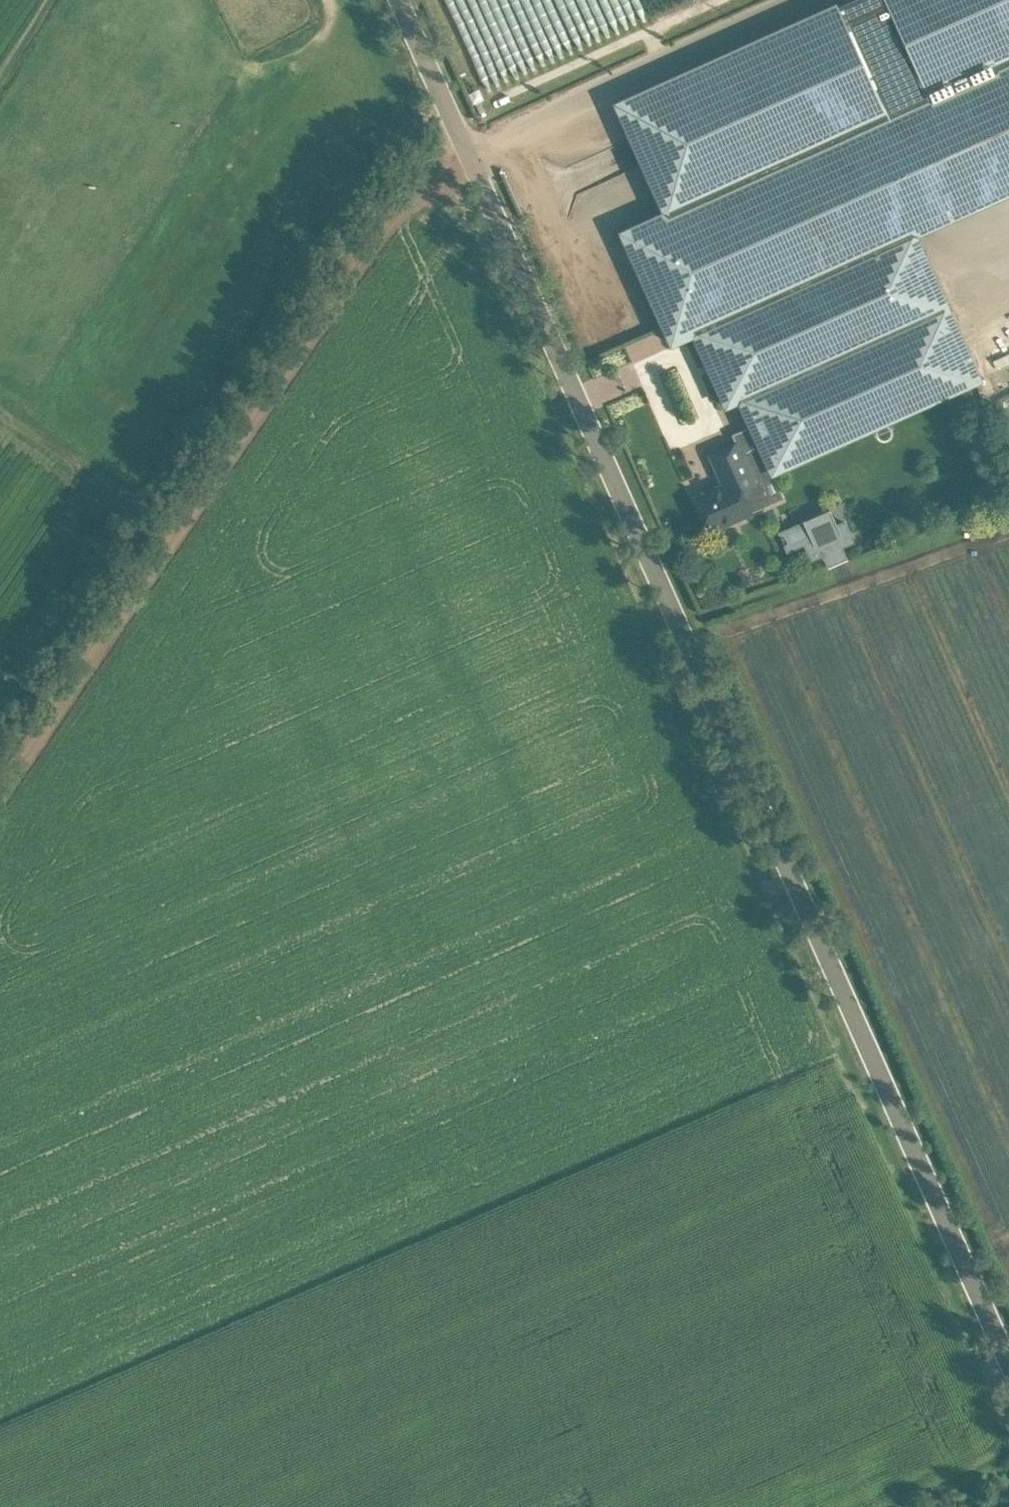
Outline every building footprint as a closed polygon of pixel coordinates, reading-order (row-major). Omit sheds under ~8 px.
[(914,232),(1008,189),(1008,0),(850,0),(837,6),(836,4),(616,103),(665,212),(621,231),(671,341),(693,331),(726,404),(739,398),(761,447),(771,471),(780,467),(778,462),(839,435),(841,440),(980,378),(914,232)] [(609,398),(645,382),(655,407),(670,400),(662,383),(665,382),(654,357),(667,351),(657,329),(625,343),(632,359),(598,373),(609,398)] [(728,482),(695,497),(707,525),(734,513),(737,517),(771,503),(759,477),(771,471),(761,447),(743,455),(737,441),(711,453),(717,468),(721,466),(728,482)] [(830,507),(803,519),(810,535),(803,539),(812,558),(825,552),(820,542),(836,535),(840,546),(853,540),(844,520),(837,524),(830,507)]
